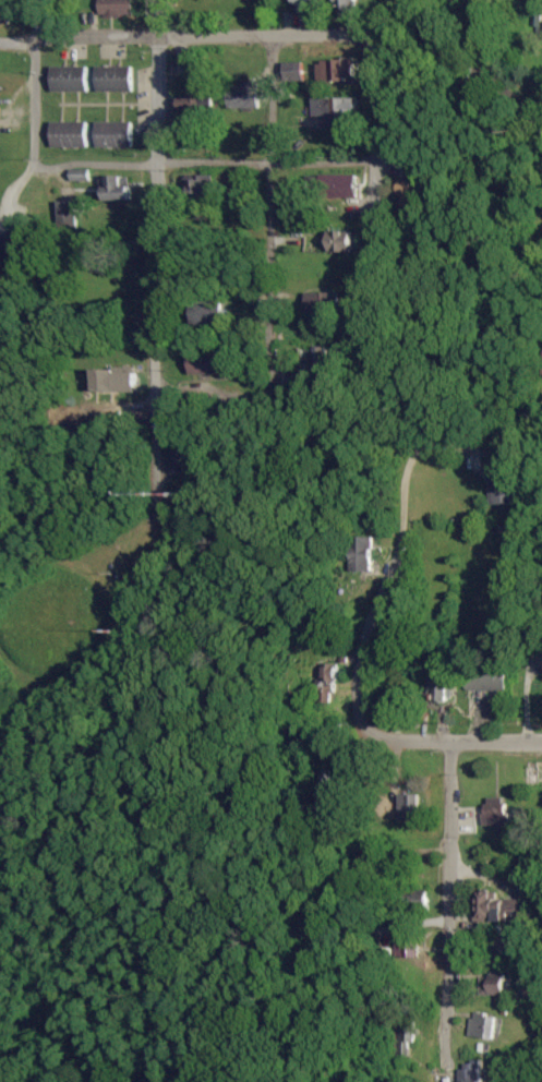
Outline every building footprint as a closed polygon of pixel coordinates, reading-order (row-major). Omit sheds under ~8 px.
[(99,16),(134,16),(133,0),(99,0),(99,16)] [(293,5),(299,5),(299,14),(319,13),(318,0),(293,0),(293,5)] [(336,2),(345,2),(345,11),(357,11),(357,0),(336,0),(336,2)] [(10,2),(0,2),(0,25),(10,25),(10,2)] [(356,81),(356,60),(318,61),(318,82),(356,81)] [(309,82),(310,72),(303,72),(303,63),(284,63),(283,81),(309,82)] [(51,67),(52,92),(87,91),(87,67),(51,67)] [(131,67),(96,67),(96,91),(131,92),(131,67)] [(258,109),(258,83),(242,83),(242,87),(228,87),(228,109),(258,109)] [(181,94),(181,115),(209,116),(210,95),(181,94)] [(356,98),(313,99),(313,117),(331,116),(332,121),(356,120),(356,98)] [(87,122),(51,123),(52,148),(87,147),(87,122)] [(96,147),(132,147),(131,122),(96,122),(96,147)] [(359,199),(358,176),(323,176),(323,199),(359,199)] [(101,202),(130,201),(130,188),(122,188),(122,177),(101,177),(101,202)] [(190,200),(215,200),(215,177),(189,177),(190,200)] [(76,202),(58,202),(58,229),(76,229),(76,202)] [(329,253),(353,253),(353,232),(329,232),(329,253)] [(336,291),(307,292),(308,312),(337,311),(336,291)] [(222,327),(223,303),(194,302),(193,325),(222,327)] [(332,367),(331,347),(308,348),(309,367),(332,367)] [(188,353),(188,376),(225,375),(224,352),(188,353)] [(136,392),(135,370),(92,371),(93,393),(136,392)] [(192,449),(173,448),(172,473),(191,473),(192,449)] [(490,480),(491,505),(517,504),(516,478),(490,480)] [(373,571),(373,537),(351,537),(351,571),(373,571)] [(508,672),(467,670),(466,690),(507,691),(508,672)] [(428,676),(427,698),(451,698),(452,677),(428,676)] [(332,772),(320,771),(319,800),(331,801),(332,772)] [(420,794),(398,794),(398,819),(421,818),(420,794)] [(499,825),(499,833),(510,833),(509,797),(485,798),(486,825),(499,825)] [(529,921),(529,900),(498,900),(498,892),(478,892),(478,921),(529,921)] [(514,955),(513,936),(487,937),(487,956),(514,955)] [(480,995),(505,996),(506,975),(480,974),(480,995)] [(497,1015),(471,1013),(470,1037),(496,1038),(497,1015)] [(401,1043),(415,1042),(414,1024),(400,1024),(401,1043)] [(461,1064),(462,1081),(484,1081),(484,1063),(461,1064)]
